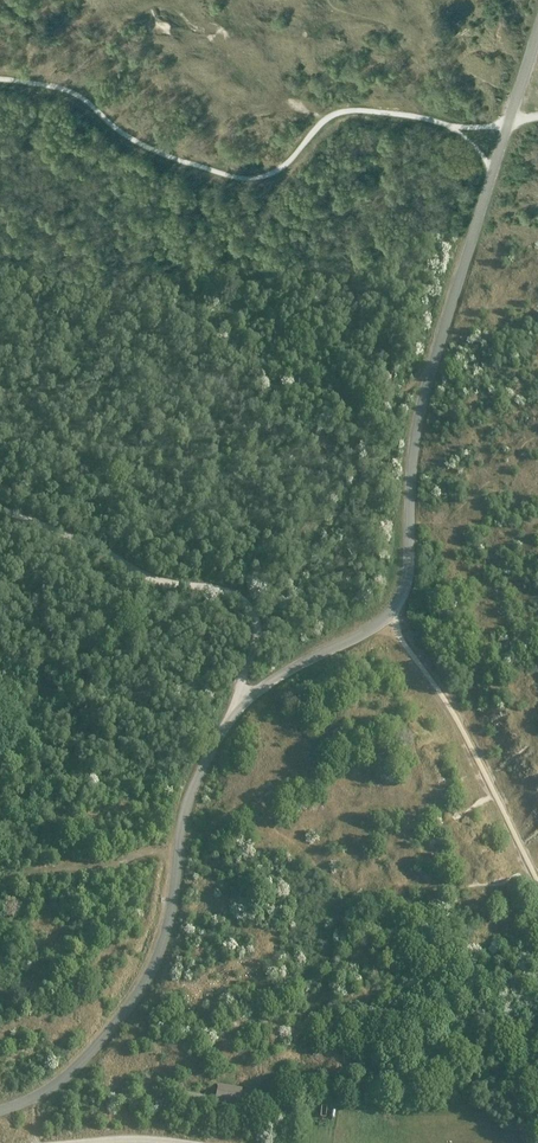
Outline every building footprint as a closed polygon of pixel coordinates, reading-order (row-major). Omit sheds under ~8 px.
[(242,1088),(218,1084),(215,1101),(239,1106),(242,1088)]
